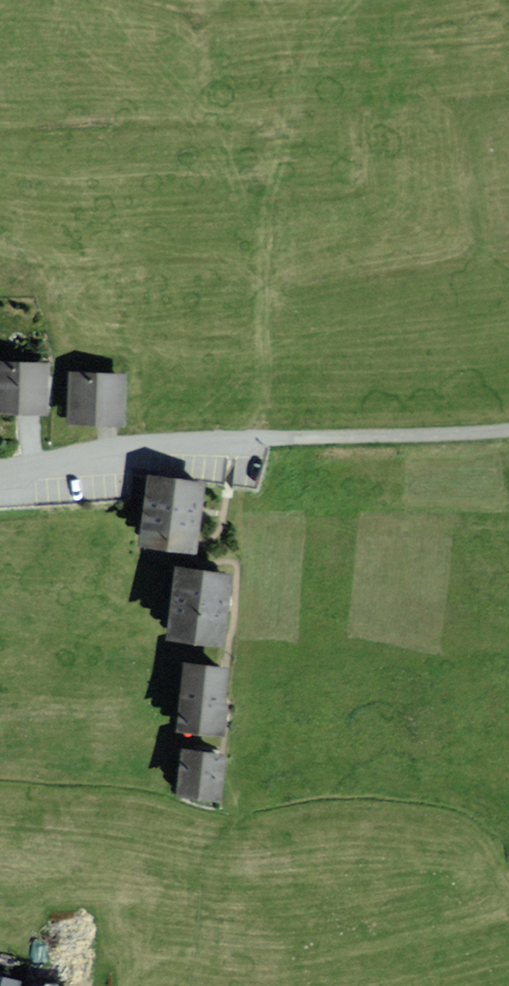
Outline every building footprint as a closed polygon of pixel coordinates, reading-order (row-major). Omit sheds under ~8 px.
[(0,364),(0,407),(38,408),(40,365),(0,364)] [(119,377),(72,374),(70,416),(117,419),(119,377)] [(196,482),(147,475),(137,538),(187,545),(196,482)] [(224,576),(177,569),(168,631),(215,638),(224,576)] [(220,665),(183,663),(179,728),(216,730),(220,665)] [(215,754),(182,751),(178,793),(212,796),(215,754)] [(0,976),(0,985),(15,985),(16,980),(0,976)]
